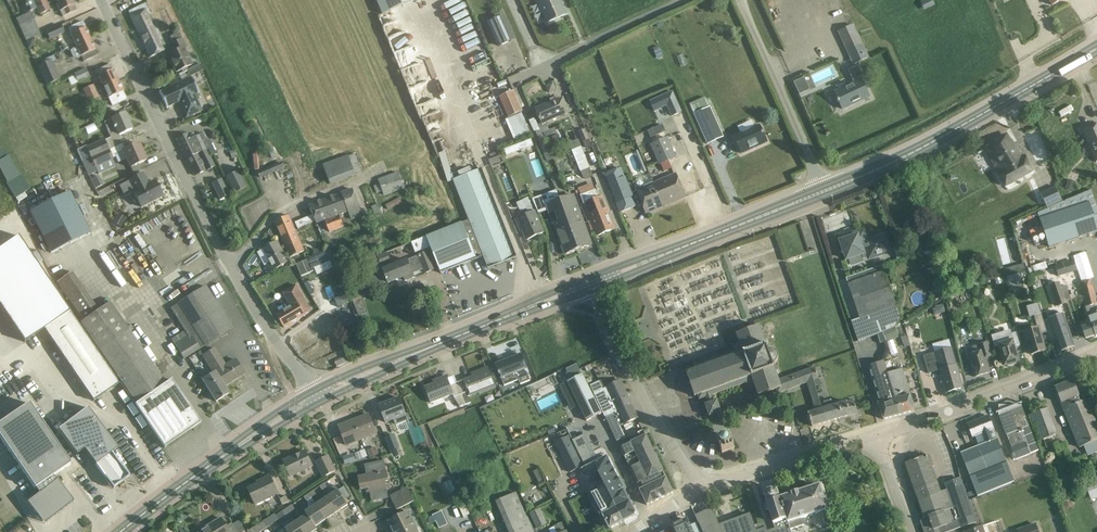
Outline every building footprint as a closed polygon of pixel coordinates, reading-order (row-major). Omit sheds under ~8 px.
[(48,4),(46,0),(40,0),(35,2),(34,0),(27,0),(19,4),(23,14),(37,8),(37,9),(48,4)] [(55,0),(60,11),(63,16),(77,10),(75,4),(73,0),(56,0),(55,0)] [(383,15),(418,0),(377,0),(383,15)] [(537,0),(547,22),(566,14),(560,0),(538,0),(537,0)] [(920,2),(924,11),(935,6),(932,0),(924,0),(920,2)] [(139,34),(156,26),(153,20),(154,20),(145,3),(129,11),(139,34)] [(48,4),(37,9),(40,14),(50,9),(48,4)] [(31,12),(16,19),(26,41),(41,34),(31,12)] [(498,47),(515,39),(505,15),(487,23),(498,47)] [(76,45),(90,38),(82,21),(68,28),(76,45)] [(61,25),(46,32),(49,39),(64,33),(61,25)] [(853,25),(839,32),(854,64),(868,57),(853,25)] [(156,26),(139,34),(150,57),(166,49),(156,26)] [(176,72),(193,64),(184,46),(187,45),(184,38),(181,39),(179,33),(170,37),(173,43),(169,45),(172,53),(168,55),(169,58),(171,57),(173,62),(172,63),(176,72)] [(90,38),(76,45),(76,46),(70,51),(73,58),(78,59),(81,57),(84,62),(98,55),(90,38)] [(41,61),(42,64),(38,66),(46,85),(60,79),(52,62),(56,61),(53,56),(41,61)] [(96,70),(98,76),(103,87),(118,80),(111,64),(96,70)] [(857,103),(869,97),(862,80),(864,79),(858,65),(848,70),(854,83),(835,92),(838,100),(837,100),(838,102),(839,102),(843,109),(843,108),(856,101),(857,103)] [(86,69),(74,74),(78,82),(89,77),(86,69)] [(160,91),(159,92),(167,108),(168,107),(167,107),(179,102),(186,117),(201,110),(194,94),(198,93),(199,93),(191,77),(190,77),(190,78),(160,92),(160,91)] [(127,99),(123,91),(118,80),(103,87),(108,98),(109,98),(112,106),(127,99)] [(86,95),(96,90),(93,84),(83,89),(86,95)] [(96,90),(86,95),(89,101),(99,97),(96,90)] [(509,117),(511,116),(520,112),(521,112),(512,91),(500,97),(501,98),(509,117)] [(672,92),(650,102),(654,111),(667,105),(672,116),(681,112),(672,92)] [(723,137),(710,107),(706,97),(690,103),(707,144),(723,137)] [(565,114),(559,99),(535,109),(542,124),(565,114)] [(648,99),(632,103),(635,116),(651,112),(648,99)] [(111,119),(104,122),(108,130),(112,140),(120,136),(119,135),(132,129),(125,113),(111,119)] [(660,165),(676,158),(661,124),(646,130),(652,144),(651,144),(660,165)] [(767,142),(760,125),(734,137),(741,154),(767,142)] [(1083,131),(1096,162),(1096,125),(1083,131)] [(555,128),(543,133),(545,138),(557,133),(555,128)] [(540,130),(534,133),(544,155),(547,162),(553,159),(550,152),(540,130)] [(187,160),(207,151),(206,149),(209,148),(202,134),(190,139),(188,134),(177,139),(187,160)] [(550,152),(562,147),(557,136),(545,141),(550,152)] [(1007,145),(1003,137),(985,147),(1005,187),(1033,171),(1025,157),(1021,159),(1011,143),(1007,145)] [(86,146),(77,150),(83,162),(109,150),(105,140),(104,139),(87,147),(86,146)] [(125,150),(114,154),(115,157),(118,163),(125,160),(129,168),(146,160),(139,143),(125,150)] [(0,147),(0,172),(12,197),(26,190),(4,145),(0,147)] [(580,145),(570,149),(578,171),(588,167),(580,145)] [(272,147),(267,149),(271,158),(276,156),(272,147)] [(639,149),(626,153),(634,175),(646,171),(639,149)] [(109,150),(83,162),(83,163),(89,175),(97,171),(99,174),(115,167),(111,159),(113,158),(109,150)] [(207,151),(187,160),(195,176),(214,166),(207,151)] [(319,163),(326,184),(352,175),(344,154),(319,163)] [(355,154),(348,156),(354,173),(361,171),(355,154)] [(492,168),(504,163),(501,155),(489,160),(492,168)] [(281,163),(257,173),(259,178),(279,170),(281,174),(285,172),(281,163)] [(431,247),(430,247),(441,272),(483,256),(488,268),(516,257),(481,168),(453,180),(469,219),(426,236),(431,247)] [(636,206),(630,193),(621,168),(604,175),(619,212),(636,206)] [(238,171),(225,176),(233,193),(246,187),(238,171)] [(398,172),(378,180),(380,184),(374,186),(376,193),(382,191),(384,196),(404,189),(400,180),(404,178),(401,172),(399,173),(398,172)] [(129,180),(129,181),(119,186),(125,197),(134,192),(141,207),(162,196),(155,181),(149,184),(143,173),(129,180)] [(654,183),(664,206),(685,196),(675,174),(654,183)] [(221,179),(212,184),(220,200),(229,195),(221,179)] [(1068,180),(1065,188),(1073,191),(1076,182),(1068,180)] [(630,193),(636,206),(642,204),(646,213),(664,206),(654,183),(630,193)] [(1054,186),(1040,193),(1047,209),(1062,202),(1054,186)] [(352,189),(309,205),(317,223),(349,211),(352,219),(362,215),(352,189)] [(595,189),(581,195),(584,203),(585,204),(597,235),(615,228),(603,197),(599,199),(595,189)] [(1096,231),(1096,207),(1092,190),(1062,202),(1038,213),(1049,247),(1096,231)] [(70,191),(30,211),(51,252),(90,233),(70,191)] [(574,195),(560,200),(577,250),(592,245),(574,195)] [(400,197),(386,204),(388,209),(402,202),(400,197)] [(522,200),(516,203),(520,212),(526,209),(529,214),(517,219),(527,240),(544,232),(535,211),(528,198),(522,200)] [(560,200),(545,205),(549,214),(553,213),(556,222),(553,223),(564,255),(577,250),(560,200)] [(377,204),(371,207),(377,217),(382,214),(377,204)] [(312,214),(304,218),(307,225),(315,221),(312,214)] [(289,215),(275,221),(290,257),(304,251),(289,215)] [(340,216),(326,221),(330,232),(343,227),(340,216)] [(885,232),(867,239),(864,229),(856,232),(857,236),(840,241),(847,260),(862,254),(863,257),(865,256),(867,261),(892,252),(885,232)] [(379,235),(363,244),(366,250),(383,241),(379,235)] [(775,235),(729,249),(748,308),(766,302),(794,293),(775,235)] [(431,247),(426,236),(411,242),(415,253),(430,247),(431,247)] [(268,273),(274,269),(288,261),(277,241),(263,249),(270,262),(264,266),(268,273)] [(296,263),(301,276),(314,271),(313,268),(330,261),(326,251),(296,263)] [(437,269),(430,251),(418,255),(418,256),(407,260),(377,272),(381,283),(387,280),(388,283),(403,277),(405,281),(414,278),(411,270),(422,266),(426,274),(437,269)] [(380,264),(390,260),(387,253),(378,257),(380,264)] [(0,276),(0,289),(33,337),(44,329),(69,312),(41,271),(30,255),(0,276)] [(1019,265),(1008,268),(1010,273),(1026,269),(1024,264),(1019,265)] [(882,265),(846,278),(848,283),(847,283),(860,319),(851,322),(856,339),(857,342),(866,338),(877,334),(879,344),(886,341),(886,342),(899,337),(895,327),(901,318),(896,306),(882,265)] [(935,266),(925,270),(928,279),(938,275),(935,266)] [(57,282),(56,282),(83,321),(81,322),(137,404),(135,406),(159,441),(164,448),(200,423),(195,416),(173,383),(168,387),(110,303),(98,311),(72,272),(69,273),(57,282)] [(1087,325),(1081,328),(1085,339),(1091,337),(1096,336),(1096,335),(1096,314),(1096,312),(1095,305),(1096,304),(1092,285),(1088,279),(1088,280),(1082,281),(1088,306),(1086,307),(1090,317),(1089,318),(1091,324),(1087,325)] [(1059,282),(1050,286),(1057,306),(1066,303),(1059,282)] [(283,292),(291,306),(276,315),(284,328),(312,311),(296,285),(283,292)] [(182,357),(230,327),(205,287),(178,303),(171,308),(184,330),(171,339),(182,357)] [(359,316),(368,312),(361,297),(352,300),(359,316)] [(1029,316),(1033,315),(1037,328),(1024,331),(1031,354),(1045,350),(1040,334),(1046,332),(1038,303),(1026,307),(1029,316)] [(38,364),(4,305),(0,308),(0,352),(17,382),(31,374),(28,370),(38,364)] [(171,311),(160,317),(167,328),(177,323),(171,311)] [(69,312),(44,329),(94,401),(119,384),(69,312)] [(1048,319),(1060,352),(1074,346),(1063,313),(1048,319)] [(300,355),(326,335),(313,319),(288,339),(300,355)] [(807,382),(813,380),(819,378),(815,367),(779,380),(777,375),(778,375),(778,374),(779,373),(779,372),(779,371),(779,370),(779,369),(778,368),(777,368),(776,368),(774,368),(773,364),(774,364),(776,362),(777,361),(778,359),(778,357),(778,355),(778,353),(777,352),(776,350),(774,349),(773,349),(772,348),(770,348),(768,349),(766,345),(767,345),(768,344),(768,343),(769,343),(769,341),(769,340),(768,339),(768,338),(766,338),(765,337),(764,338),(760,325),(736,334),(739,342),(733,345),(735,351),(688,368),(689,372),(686,373),(694,396),(698,395),(699,399),(706,397),(708,403),(705,404),(709,416),(722,412),(717,400),(713,401),(711,395),(746,383),(748,389),(755,387),(758,395),(776,389),(777,393),(807,382)] [(1011,333),(1010,330),(991,336),(995,348),(999,346),(1005,365),(1007,364),(1008,366),(1017,364),(1017,361),(1018,361),(1014,347),(1021,345),(1017,332),(1011,333)] [(968,355),(974,377),(990,372),(985,357),(992,355),(988,342),(977,346),(979,352),(968,355)] [(226,365),(215,347),(203,354),(214,372),(228,394),(224,386),(244,373),(235,359),(226,365)] [(928,373),(939,370),(946,393),(963,388),(951,348),(923,356),(928,373)] [(530,380),(526,369),(526,368),(521,354),(496,364),(504,386),(519,380),(520,384),(530,380)] [(895,398),(888,373),(886,374),(883,361),(869,365),(880,403),(878,403),(883,420),(898,416),(893,399),(895,398)] [(570,377),(581,372),(577,364),(566,369),(570,377)] [(481,373),(464,380),(457,383),(465,405),(471,403),(468,396),(479,392),(479,394),(496,387),(488,367),(480,370),(481,373)] [(893,399),(898,416),(914,411),(902,369),(888,373),(895,398),(893,399)] [(228,394),(214,372),(202,380),(216,401),(228,394)] [(583,374),(567,382),(587,421),(602,414),(583,374)] [(465,405),(457,383),(450,385),(447,378),(425,387),(431,402),(453,393),(455,397),(460,407),(465,405)] [(617,442),(626,438),(620,426),(637,418),(620,380),(606,386),(607,387),(603,389),(599,381),(590,385),(605,417),(605,416),(617,442)] [(1061,403),(1060,403),(1063,409),(1078,448),(1084,446),(1088,456),(1096,452),(1096,418),(1089,398),(1080,402),(1078,396),(1079,396),(1072,380),(1055,388),(1061,403)] [(398,398),(379,405),(386,422),(393,419),(395,424),(407,420),(398,398)] [(853,399),(815,411),(808,413),(812,426),(858,413),(853,399)] [(53,476),(71,463),(70,462),(30,404),(29,401),(0,421),(0,438),(35,488),(38,492),(26,501),(42,521),(71,499),(55,478),(55,479),(53,476)] [(1021,406),(998,415),(1006,435),(1007,435),(1012,448),(1011,449),(1015,459),(1030,454),(1029,453),(1038,450),(1029,426),(1021,406)] [(77,455),(84,449),(113,488),(129,476),(111,453),(118,448),(87,408),(58,430),(77,455)] [(1048,409),(1028,416),(1037,442),(1057,434),(1048,409)] [(369,414),(354,420),(361,439),(376,433),(369,414)] [(982,433),(986,442),(960,453),(970,477),(977,496),(1014,481),(1006,463),(997,438),(992,440),(988,430),(993,429),(988,416),(967,424),(972,437),(982,433)] [(361,439),(354,420),(339,426),(346,445),(361,439)] [(549,434),(555,432),(553,426),(546,429),(549,434)] [(626,438),(617,442),(624,457),(630,468),(637,484),(640,489),(647,505),(673,493),(666,477),(663,472),(646,435),(646,436),(643,430),(626,438)] [(394,434),(385,437),(390,451),(393,450),(396,457),(402,455),(394,434)] [(573,441),(572,441),(585,465),(586,467),(586,468),(593,464),(599,461),(598,461),(585,434),(573,441)] [(583,466),(567,436),(555,443),(570,473),(579,468),(580,470),(586,467),(585,465),(583,466)] [(730,437),(718,441),(722,453),(734,449),(730,437)] [(370,457),(378,454),(376,448),(368,450),(370,457)] [(305,450),(283,461),(291,477),(313,466),(305,450)] [(356,454),(358,460),(367,457),(364,450),(356,454)] [(929,455),(920,458),(918,454),(911,457),(912,461),(903,464),(906,474),(909,473),(924,518),(919,519),(924,531),(948,531),(975,522),(960,478),(951,482),(948,488),(948,489),(940,492),(931,465),(933,465),(929,455)] [(328,455),(315,462),(323,478),(336,471),(328,455)] [(621,481),(619,482),(607,457),(599,461),(593,464),(606,487),(607,489),(611,496),(612,495),(625,521),(634,516),(635,512),(624,490),(626,490),(626,488),(623,481),(621,481)] [(367,475),(358,476),(361,489),(369,488),(372,501),(388,497),(386,488),(390,487),(386,471),(384,461),(365,465),(367,475)] [(1082,481),(1087,493),(1096,488),(1096,477),(1096,475),(1082,481)] [(262,482),(248,488),(255,504),(278,493),(270,476),(261,480),(262,482)] [(338,490),(335,485),(330,489),(333,494),(327,497),(337,512),(348,505),(344,499),(350,496),(344,487),(338,490)] [(754,526),(756,531),(792,531),(791,529),(804,525),(801,518),(828,510),(820,485),(780,499),(777,490),(774,491),(771,489),(768,490),(767,493),(763,494),(766,502),(775,529),(773,529),(766,531),(763,523),(754,526)] [(407,487),(390,496),(397,509),(414,500),(407,487)] [(606,487),(592,494),(609,527),(609,529),(619,524),(625,521),(612,495),(611,496),(607,489),(606,487)] [(496,502),(509,531),(534,531),(528,517),(527,518),(516,493),(496,502)] [(286,496),(280,499),(283,505),(289,502),(286,496)] [(327,497),(316,505),(326,519),(337,512),(327,497)] [(308,510),(305,512),(307,515),(315,526),(326,519),(316,505),(313,500),(312,498),(307,501),(308,503),(308,504),(308,510)] [(540,508),(529,513),(537,529),(547,524),(540,508)] [(695,516),(702,531),(756,531),(754,526),(750,514),(719,525),(711,508),(695,516)] [(429,521),(431,523),(433,523),(435,521),(437,522),(439,528),(447,524),(441,511),(433,515),(433,517),(430,517),(429,519),(429,521)] [(388,521),(394,531),(418,531),(408,512),(388,521)] [(296,522),(303,531),(312,531),(317,529),(307,515),(296,522)] [(221,518),(205,527),(206,529),(201,531),(230,531),(221,518)] [(687,520),(669,528),(671,531),(693,531),(687,520)] [(233,524),(237,531),(243,531),(245,530),(239,521),(233,524)] [(266,523),(264,521),(247,531),(261,531),(268,527),(266,523)] [(285,529),(287,531),(303,531),(296,522),(285,529)] [(566,531),(562,523),(549,530),(550,531),(566,531)] [(1017,530),(1017,531),(1038,531),(1035,523),(1017,530)]
